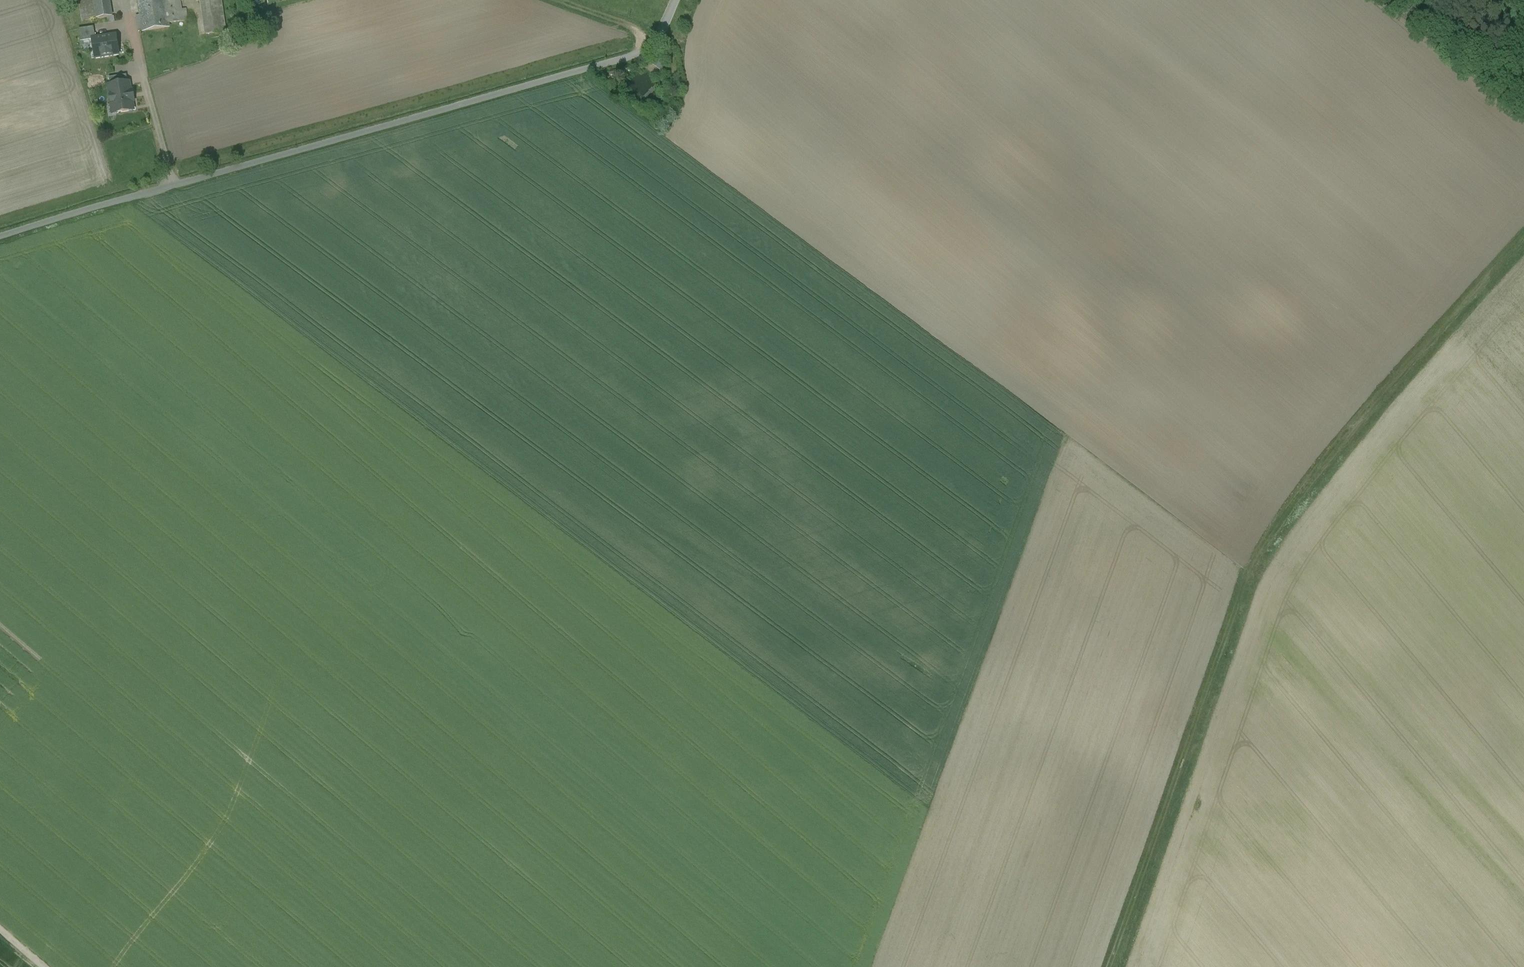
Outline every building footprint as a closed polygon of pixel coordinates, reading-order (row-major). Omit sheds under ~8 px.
[(83,21),(112,17),(109,0),(80,0),(83,21)] [(141,16),(136,16),(137,23),(142,22),(146,51),(173,47),(169,23),(187,21),(186,9),(181,10),(180,0),(138,0),(141,16)] [(206,34),(224,32),(219,0),(201,0),(206,34)] [(96,26),(81,28),(82,40),(92,38),(95,58),(122,55),(119,34),(97,37),(96,26)] [(127,75),(109,78),(110,85),(128,83),(127,75)] [(110,85),(109,86),(112,105),(115,104),(116,113),(133,110),(132,102),(134,101),(132,90),(130,91),(129,82),(128,83),(110,85)]
